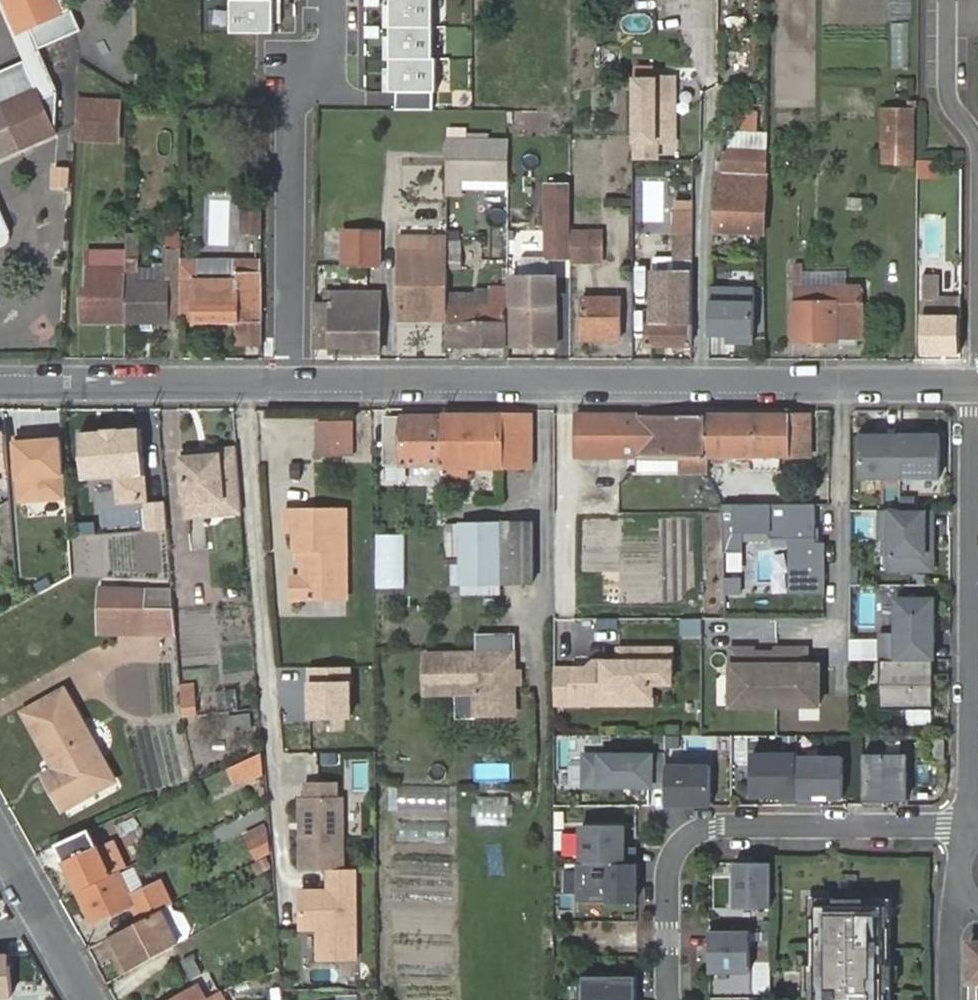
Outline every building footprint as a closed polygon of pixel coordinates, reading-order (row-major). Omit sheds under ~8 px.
[(19,31),(61,13),(55,0),(5,0),(19,31)] [(232,0),(232,14),(233,31),(274,30),(274,0),(232,0)] [(389,90),(396,90),(396,109),(433,110),(435,0),(391,0),(389,90)] [(635,159),(656,159),(656,142),(657,141),(674,139),(674,124),(674,77),(636,78),(635,159)] [(49,134),(30,91),(0,104),(19,147),(49,134)] [(100,143),(102,105),(80,103),(78,142),(100,143)] [(19,147),(0,104),(0,105),(0,156),(19,147)] [(914,165),(916,108),(882,107),(881,164),(914,165)] [(715,231),(768,232),(768,155),(765,155),(766,112),(746,111),(744,145),(730,145),(728,172),(717,172),(715,231)] [(448,160),(505,159),(505,141),(449,141),(448,160)] [(510,187),(510,160),(505,159),(448,160),(448,187),(510,187)] [(940,161),(922,161),(922,174),(940,175),(940,161)] [(50,189),(66,189),(66,167),(50,167),(50,189)] [(550,230),(551,264),(568,263),(568,185),(567,184),(566,173),(546,173),(547,184),(545,185),(546,229),(550,230)] [(263,228),(263,215),(248,215),(248,229),(263,228)] [(571,229),(571,245),(584,245),(583,259),(604,259),(605,229),(571,229)] [(379,233),(351,232),(350,266),(379,266),(379,233)] [(676,259),(694,259),(694,232),(677,232),(676,259)] [(137,234),(127,234),(127,252),(127,254),(137,253),(137,234)] [(443,249),(443,234),(399,234),(399,249),(443,249)] [(584,245),(571,245),(571,260),(583,259),(584,245)] [(442,318),(443,249),(399,249),(398,317),(442,318)] [(182,270),(182,250),(163,250),(162,263),(165,264),(165,270),(182,270)] [(90,252),(90,268),(127,268),(127,258),(127,254),(127,252),(90,252)] [(127,268),(126,322),(181,322),(181,320),(182,279),(182,270),(165,270),(137,269),(137,258),(127,258),(127,268)] [(803,273),(802,264),(793,265),(794,339),(863,338),(862,286),(838,286),(837,273),(803,273)] [(83,323),(126,322),(127,268),(90,268),(88,268),(88,289),(83,289),(83,323)] [(240,320),(263,321),(263,272),(239,272),(239,280),(182,279),(181,320),(240,320)] [(557,275),(512,276),(513,344),(557,345),(557,275)] [(959,354),(960,298),(939,298),(938,276),(925,275),(924,354),(959,354)] [(649,344),(693,344),(693,322),(693,276),(655,276),(654,322),(649,322),(649,344)] [(767,342),(767,288),(712,287),(711,333),(744,334),(744,342),(767,342)] [(505,292),(446,291),(445,345),(504,345),(505,292)] [(315,303),(315,346),(331,346),(331,352),(380,351),(379,293),(327,293),(326,304),(315,303)] [(620,338),(619,298),(582,298),(582,338),(620,338)] [(263,321),(240,320),(240,344),(263,344),(263,321)] [(312,417),(311,454),(351,455),(351,417),(312,417)] [(387,418),(387,477),(406,477),(406,470),(534,470),(534,418),(387,418)] [(708,459),(708,419),(578,418),(578,459),(638,459),(683,459),(708,459)] [(788,419),(708,419),(708,459),(807,459),(812,460),(813,419),(788,419)] [(82,435),(86,481),(116,478),(143,476),(139,430),(82,435)] [(61,437),(12,441),(16,504),(66,501),(61,437)] [(900,479),(900,437),(860,437),(860,479),(900,479)] [(940,479),(940,437),(900,437),(900,479),(940,479)] [(225,516),(244,515),(238,449),(223,450),(224,455),(203,457),(202,452),(184,454),(189,503),(224,501),(225,516)] [(682,472),(683,459),(638,459),(638,473),(682,474),(682,472)] [(708,459),(683,459),(682,472),(708,472),(708,459)] [(145,501),(143,476),(116,478),(118,503),(145,501)] [(190,519),(225,516),(224,501),(189,503),(190,519)] [(589,528),(611,528),(611,503),(589,503),(589,528)] [(724,505),(724,550),(742,550),(742,531),(773,531),(773,535),(792,535),(792,591),(824,591),(824,544),(815,537),(815,505),(724,505)] [(169,531),(167,506),(147,508),(149,533),(169,531)] [(338,575),(345,575),(344,511),(287,511),(286,533),(294,532),(294,551),(306,550),(305,557),(301,565),(301,580),(302,596),(338,595),(338,575)] [(932,572),(932,555),(930,552),(930,531),(925,531),(925,512),(880,512),(880,540),(890,540),(890,572),(932,572)] [(534,522),(460,523),(461,585),(535,584),(534,522)] [(373,586),(429,588),(431,532),(375,530),(373,586)] [(677,575),(717,575),(718,530),(677,530),(677,575)] [(306,550),(294,551),(294,565),(301,565),(305,557),(306,550)] [(743,577),(725,577),(725,593),(743,593),(743,577)] [(292,597),(302,596),(301,580),(291,580),(292,597)] [(101,634),(175,636),(176,610),(146,610),(146,591),(102,590),(101,608),(101,634)] [(936,662),(937,601),(898,601),(898,636),(882,636),(882,662),(936,662)] [(847,635),(846,657),(873,659),(874,636),(847,635)] [(674,684),(674,650),(627,650),(627,663),(622,663),(597,663),(590,670),(557,670),(557,705),(590,705),(589,689),(623,688),(634,699),(655,699),(655,684),(674,684)] [(821,707),(821,669),(813,669),(807,666),(807,650),(778,650),(778,654),(761,654),(761,658),(754,658),(754,650),(733,650),(733,706),(821,707)] [(519,712),(517,669),(516,652),(428,657),(430,695),(462,693),(479,692),(480,714),(519,712)] [(936,711),(936,662),(882,662),(883,711),(936,711)] [(352,667),(306,667),(306,720),(352,720),(352,667)] [(634,699),(623,688),(589,689),(590,705),(634,704),(634,699)] [(480,714),(479,692),(462,693),(463,715),(480,714)] [(66,694),(27,714),(57,771),(75,805),(113,784),(75,712),(66,694)] [(194,701),(181,702),(182,718),(186,717),(195,717),(194,701)] [(230,732),(253,730),(252,716),(229,718),(230,732)] [(943,762),(943,747),(932,747),(932,762),(943,762)] [(255,753),(225,765),(232,784),(263,772),(255,753)] [(908,754),(863,755),(864,808),(909,808),(908,754)] [(795,802),(794,755),(749,755),(750,797),(778,797),(778,802),(795,802)] [(845,758),(799,758),(799,799),(845,799),(845,758)] [(588,790),(669,790),(669,770),(668,760),(588,761),(588,790)] [(714,810),(713,770),(669,770),(669,790),(669,810),(714,810)] [(63,811),(75,805),(57,771),(45,777),(63,811)] [(343,871),(342,798),(336,798),(335,783),(305,784),(305,799),(299,799),(301,869),(328,870),(343,871)] [(448,811),(449,786),(389,784),(388,810),(448,811)] [(271,849),(269,820),(242,835),(254,858),(271,849)] [(422,840),(445,840),(445,823),(422,822),(422,840)] [(624,849),(624,828),(581,828),(581,866),(634,865),(634,849),(624,849)] [(112,876),(92,832),(58,847),(79,892),(112,876)] [(769,863),(733,864),(734,909),(770,909),(769,863)] [(637,903),(636,865),(634,865),(581,866),(578,866),(579,903),(637,903)] [(356,961),(355,871),(343,871),(328,870),(328,892),(325,892),(325,899),(300,899),(300,931),(317,931),(317,961),(356,961)] [(119,873),(112,876),(79,892),(94,923),(133,906),(140,921),(159,911),(172,904),(162,885),(132,898),(119,873)] [(894,900),(811,900),(811,999),(894,999),(894,900)] [(123,976),(178,945),(159,911),(140,921),(113,936),(124,956),(115,961),(123,976)] [(750,972),(749,931),(709,931),(710,972),(750,972)] [(103,941),(115,961),(124,956),(113,936),(103,941)] [(969,942),(969,999),(977,999),(977,942),(969,942)] [(203,976),(193,956),(183,961),(194,981),(203,976)] [(0,957),(0,996),(13,995),(10,957),(0,957)] [(584,977),(584,999),(637,999),(637,976),(584,977)] [(199,987),(175,999),(207,999),(199,987)]
